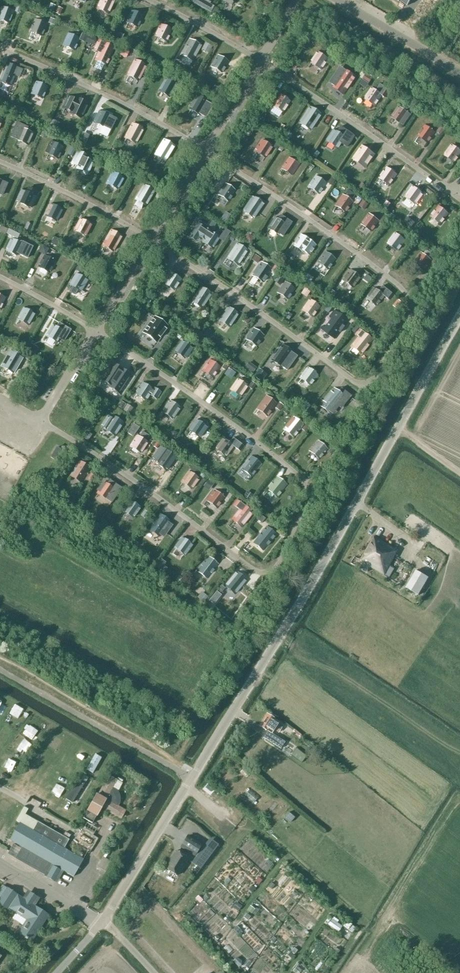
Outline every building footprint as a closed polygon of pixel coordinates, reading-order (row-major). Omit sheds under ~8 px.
[(97,8),(109,13),(115,0),(101,0),(97,8)] [(191,0),(211,12),(215,4),(211,2),(212,0),(211,0),(191,0)] [(0,12),(0,19),(9,22),(13,11),(2,7),(0,12)] [(132,10),(127,21),(138,27),(143,16),(132,10)] [(35,20),(31,31),(42,35),(46,24),(35,20)] [(161,24),(156,35),(167,41),(172,30),(161,24)] [(68,33),(63,44),(75,50),(80,38),(68,33)] [(82,33),(80,38),(85,41),(88,35),(82,33)] [(88,35),(86,41),(92,44),(95,38),(88,35)] [(192,61),(195,56),(201,45),(190,39),(181,55),(192,61)] [(101,70),(104,63),(106,64),(114,47),(98,40),(94,49),(99,52),(95,59),(97,60),(94,67),(101,70)] [(206,42),(202,48),(209,52),(213,46),(206,42)] [(123,49),(120,54),(126,57),(129,51),(123,49)] [(319,52),(312,62),(322,69),(329,59),(319,52)] [(218,55),(212,66),(222,72),(229,62),(218,55)] [(135,60),(133,63),(128,75),(139,80),(146,65),(135,60)] [(171,61),(167,67),(175,71),(178,66),(171,61)] [(0,79),(0,80),(11,85),(15,76),(19,77),(23,69),(7,63),(5,69),(0,79)] [(343,68),(332,84),(335,85),(334,87),(344,94),(356,76),(355,75),(354,75),(343,68)] [(367,73),(363,78),(369,82),(373,77),(367,73)] [(167,76),(166,80),(159,91),(170,97),(178,82),(167,76)] [(36,82),(32,93),(43,98),(48,87),(36,82)] [(372,88),(365,98),(376,105),(383,95),(385,97),(390,90),(381,84),(376,91),(372,88)] [(223,89),(219,96),(222,97),(226,100),(230,93),(226,91),(223,89)] [(196,98),(190,109),(200,115),(200,114),(204,117),(212,104),(208,102),(208,101),(198,95),(196,98)] [(280,95),(274,104),(284,111),(290,101),(280,95)] [(70,113),(81,118),(88,103),(77,98),(76,100),(68,96),(63,108),(71,111),(70,113)] [(311,107),(307,112),(301,122),(311,129),(321,114),(311,107)] [(399,107),(392,117),(402,124),(409,114),(399,107)] [(100,111),(94,122),(111,130),(116,119),(100,111)] [(53,119),(49,126),(56,129),(59,122),(53,119)] [(18,122),(11,137),(28,145),(33,133),(26,130),(28,127),(18,122)] [(144,129),(133,123),(125,138),(136,143),(144,129)] [(426,125),(419,135),(429,142),(436,132),(426,125)] [(334,130),(327,140),(338,147),(341,142),(348,147),(355,137),(341,127),(338,133),(334,130)] [(82,132),(79,139),(86,142),(89,135),(82,132)] [(161,144),(155,154),(166,161),(172,150),(175,146),(164,139),(161,144)] [(263,140),(255,150),(265,157),(272,147),(263,140)] [(49,141),(44,152),(58,159),(64,147),(49,141)] [(452,145),(445,154),(452,160),(448,165),(454,170),(459,162),(459,150),(452,145)] [(70,146),(66,153),(72,156),(76,148),(70,146)] [(362,146),(353,159),(365,167),(374,154),(362,146)] [(94,162),(91,160),(93,157),(77,150),(71,163),(78,167),(77,168),(88,173),(94,162)] [(289,158),(282,168),(293,175),(300,165),(289,158)] [(388,167),(381,177),(390,184),(397,174),(388,167)] [(113,172),(107,183),(118,189),(124,178),(113,172)] [(316,176),(309,186),(319,193),(326,183),(316,176)] [(144,184),(136,199),(137,200),(134,205),(141,209),(144,204),(146,205),(155,190),(144,184)] [(225,184),(218,194),(228,200),(235,190),(225,184)] [(414,186),(407,196),(416,203),(423,194),(414,186)] [(22,190),(17,201),(28,206),(31,207),(38,192),(29,188),(27,192),(22,190)] [(348,189),(346,193),(353,198),(356,195),(348,189)] [(336,205),(340,208),(346,212),(353,202),(343,195),(336,205)] [(253,196),(243,211),(253,218),(263,203),(253,196)] [(363,200),(359,205),(365,209),(368,204),(363,200)] [(52,204),(46,215),(57,220),(63,209),(52,204)] [(439,206),(432,215),(441,223),(449,213),(439,206)] [(225,212),(221,220),(225,223),(230,215),(225,212)] [(370,213),(362,223),(372,230),(379,220),(370,213)] [(269,227),(279,234),(280,234),(283,236),(292,223),(281,215),(278,219),(275,217),(269,227)] [(408,217),(405,222),(412,228),(415,223),(408,217)] [(81,218),(75,229),(86,235),(91,224),(81,218)] [(197,220),(187,236),(195,241),(198,236),(204,240),(203,241),(213,248),(219,237),(215,235),(217,233),(203,224),(197,220)] [(27,221),(24,228),(30,230),(33,224),(27,221)] [(9,228),(6,233),(15,237),(17,233),(9,228)] [(225,229),(221,236),(225,239),(230,232),(225,229)] [(112,230),(109,234),(103,244),(114,251),(122,236),(112,230)] [(396,233),(389,243),(398,250),(406,240),(396,233)] [(301,235),(294,245),(309,255),(316,245),(301,235)] [(55,237),(51,243),(59,247),(62,241),(55,237)] [(12,239),(7,250),(18,255),(19,253),(21,254),(21,255),(27,258),(33,247),(22,242),(21,243),(12,239)] [(248,250),(238,243),(228,258),(238,265),(248,250)] [(422,252),(414,262),(425,270),(432,260),(430,258),(433,254),(427,249),(424,253),(422,252)] [(326,252),(318,262),(328,269),(335,259),(326,252)] [(45,255),(39,266),(50,272),(56,261),(45,255)] [(263,282),(270,272),(269,271),(271,268),(262,262),(253,275),(263,282)] [(350,270),(343,280),(353,287),(357,282),(363,286),(369,277),(358,268),(354,273),(350,270)] [(170,273),(164,283),(174,290),(181,280),(170,273)] [(305,273),(301,278),(309,283),(313,278),(305,273)] [(73,285),(70,291),(75,294),(79,289),(81,290),(87,280),(77,274),(71,284),(73,285)] [(279,276),(276,282),(281,285),(284,280),(279,276)] [(285,282),(278,293),(288,300),(295,289),(285,282)] [(374,288),(367,298),(376,305),(384,296),(389,299),(393,294),(383,286),(378,291),(374,288)] [(201,287),(199,291),(192,301),(202,308),(211,294),(201,287)] [(332,290),(329,295),(333,298),(337,293),(332,290)] [(310,300),(303,310),(313,317),(320,307),(310,300)] [(399,300),(394,306),(400,310),(404,304),(399,300)] [(346,302),(343,307),(349,311),(352,307),(346,302)] [(239,314),(228,307),(220,319),(230,327),(239,314)] [(18,319),(28,325),(34,314),(24,308),(18,319)] [(323,326),(321,329),(334,339),(347,321),(334,311),(330,316),(332,318),(325,328),(323,326)] [(169,326),(155,317),(145,333),(158,343),(169,326)] [(58,342),(60,338),(65,341),(72,330),(60,323),(58,327),(54,325),(47,335),(58,342)] [(254,329),(247,338),(257,345),(264,336),(254,329)] [(359,337),(352,346),(362,354),(369,344),(373,340),(359,329),(356,334),(359,337)] [(182,341),(176,351),(186,358),(193,348),(182,341)] [(32,344),(29,349),(35,353),(38,348),(32,344)] [(282,344),(271,359),(281,366),(287,370),(298,356),(292,352),(293,351),(282,344)] [(10,349),(1,365),(14,372),(23,356),(10,349)] [(210,360),(203,370),(213,377),(220,367),(210,360)] [(249,362),(245,367),(253,373),(257,368),(249,362)] [(114,364),(103,380),(108,383),(107,385),(118,392),(130,374),(114,364)] [(229,367),(225,373),(232,379),(236,372),(229,367)] [(308,368),(301,377),(310,385),(318,375),(308,368)] [(260,370),(255,376),(260,381),(265,374),(260,370)] [(238,379),(231,389),(241,396),(248,386),(245,384),(247,382),(241,378),(240,380),(238,379)] [(252,381),(248,387),(253,390),(256,384),(252,381)] [(143,383),(136,393),(146,400),(149,394),(157,399),(161,392),(154,388),(153,390),(143,383)] [(339,402),(340,403),(343,406),(351,396),(341,388),(338,391),(334,388),(321,405),(330,413),(339,402)] [(277,403),(267,396),(258,408),(268,416),(277,403)] [(359,398),(356,403),(363,408),(367,404),(359,398)] [(170,401),(163,412),(173,418),(180,408),(170,401)] [(280,402),(276,408),(280,411),(284,405),(280,402)] [(127,404),(123,410),(129,414),(133,408),(127,404)] [(107,416),(100,426),(115,436),(124,422),(113,415),(111,418),(107,416)] [(304,425),(294,417),(285,429),(294,436),(304,425)] [(197,420),(189,430),(200,437),(207,427),(197,420)] [(134,424),(128,432),(134,435),(139,428),(134,424)] [(307,424),(302,429),(306,432),(311,427),(307,424)] [(169,438),(167,441),(172,443),(174,440),(178,433),(175,430),(171,431),(168,437),(169,438)] [(87,432),(83,438),(88,441),(92,435),(87,432)] [(137,436),(130,446),(140,453),(147,442),(146,441),(149,436),(143,432),(139,437),(137,436)] [(224,439),(216,449),(226,456),(234,446),(241,451),(245,446),(233,438),(229,443),(224,439)] [(319,441),(310,450),(320,458),(328,449),(319,441)] [(161,446),(153,458),(158,462),(157,463),(167,470),(174,460),(176,457),(174,455),(168,451),(161,446)] [(57,447),(50,457),(57,462),(64,451),(57,447)] [(262,463),(252,456),(242,469),(252,476),(262,463)] [(80,460),(77,465),(71,475),(81,482),(90,467),(80,460)] [(192,466),(190,468),(199,475),(202,471),(193,464),(192,466)] [(189,472),(182,481),(192,488),(199,479),(189,472)] [(287,485),(278,477),(268,489),(277,496),(287,485)] [(209,479),(204,485),(210,490),(216,482),(211,479),(210,480),(209,479)] [(110,480),(107,484),(104,482),(97,492),(112,502),(121,488),(110,480)] [(215,490),(208,500),(217,507),(225,498),(215,490)] [(240,509),(232,519),(242,527),(254,512),(237,499),(233,504),(240,509)] [(130,500),(123,510),(133,517),(140,507),(130,500)] [(83,507),(79,512),(89,519),(92,514),(83,507)] [(145,509),(141,515),(145,518),(149,512),(145,509)] [(153,523),(149,529),(159,536),(160,535),(162,536),(171,524),(169,522),(170,520),(160,513),(156,519),(156,518),(152,523),(153,523)] [(260,514),(257,519),(262,523),(266,519),(260,514)] [(266,525),(253,541),(264,550),(277,533),(266,525)] [(395,558),(394,557),(398,551),(374,536),(360,561),(364,563),(361,568),(368,572),(370,568),(384,575),(384,574),(389,577),(394,569),(390,567),(395,558)] [(183,537),(175,547),(185,555),(193,545),(183,537)] [(134,542),(130,548),(133,551),(138,544),(134,542)] [(218,564),(208,556),(197,571),(206,579),(218,564)] [(419,595),(429,578),(416,570),(406,588),(419,595)] [(227,584),(226,585),(235,593),(236,592),(242,597),(252,585),(246,580),(247,579),(237,571),(236,573),(236,572),(226,584),(227,584)] [(282,725),(278,722),(280,720),(267,712),(259,725),(267,729),(262,737),(281,749),(285,742),(282,740),(283,739),(272,731),(274,729),(278,731),(282,725)] [(297,748),(292,755),(302,762),(307,756),(297,748)] [(96,777),(82,769),(61,803),(75,811),(96,777)] [(117,780),(108,775),(98,794),(96,793),(83,818),(92,823),(102,807),(121,818),(125,811),(117,806),(119,804),(119,800),(119,797),(118,794),(117,791),(112,788),(117,780)] [(9,851),(46,872),(48,877),(53,881),(59,879),(63,871),(74,877),(84,859),(64,848),(69,839),(37,821),(32,830),(19,822),(10,840),(14,842),(9,851)] [(187,836),(181,846),(195,855),(201,845),(187,836)] [(206,847),(197,859),(203,864),(213,852),(206,847)] [(188,858),(176,851),(166,868),(177,875),(188,858)] [(49,915),(35,906),(40,898),(28,890),(23,897),(7,887),(0,898),(0,905),(16,914),(25,920),(18,932),(32,941),(49,915)] [(342,926),(332,919),(328,924),(339,932),(342,926)]
